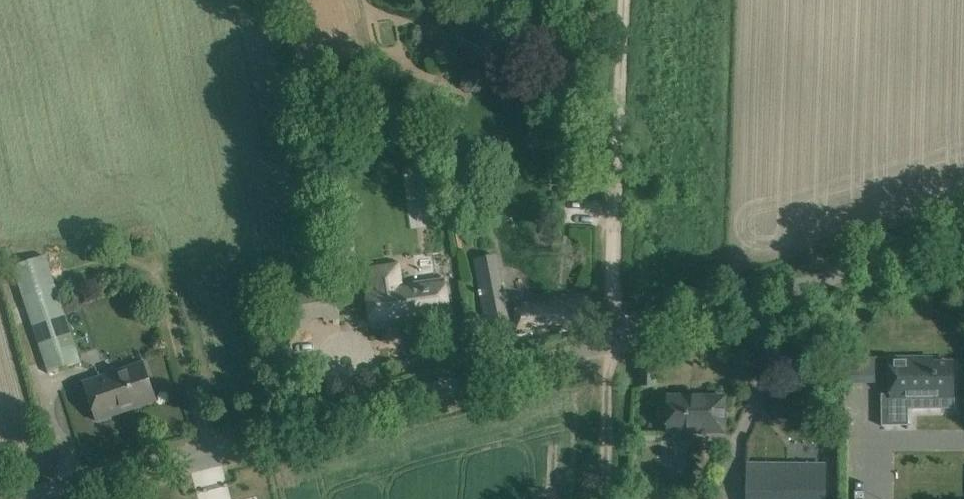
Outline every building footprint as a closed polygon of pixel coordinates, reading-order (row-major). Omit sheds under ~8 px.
[(45,256),(13,266),(49,373),(81,362),(45,256)] [(494,256),(474,260),(487,325),(510,321),(516,320),(515,308),(505,309),(494,256)] [(414,319),(415,324),(451,319),(445,279),(406,286),(401,262),(368,266),(372,292),(367,293),(372,325),(414,319)] [(291,290),(297,328),(312,326),(311,318),(324,317),(324,319),(342,317),(337,283),(291,290)] [(584,293),(515,302),(515,308),(516,320),(518,333),(567,328),(567,330),(588,327),(584,293)] [(922,359),(891,359),(892,410),(954,409),(953,363),(922,363),(922,359)] [(84,383),(97,421),(156,400),(143,362),(84,383)] [(656,367),(642,366),(641,387),(655,387),(656,367)] [(667,433),(726,434),(726,397),(667,396),(667,433)] [(824,465),(747,464),(747,498),(824,498),(824,465)]
